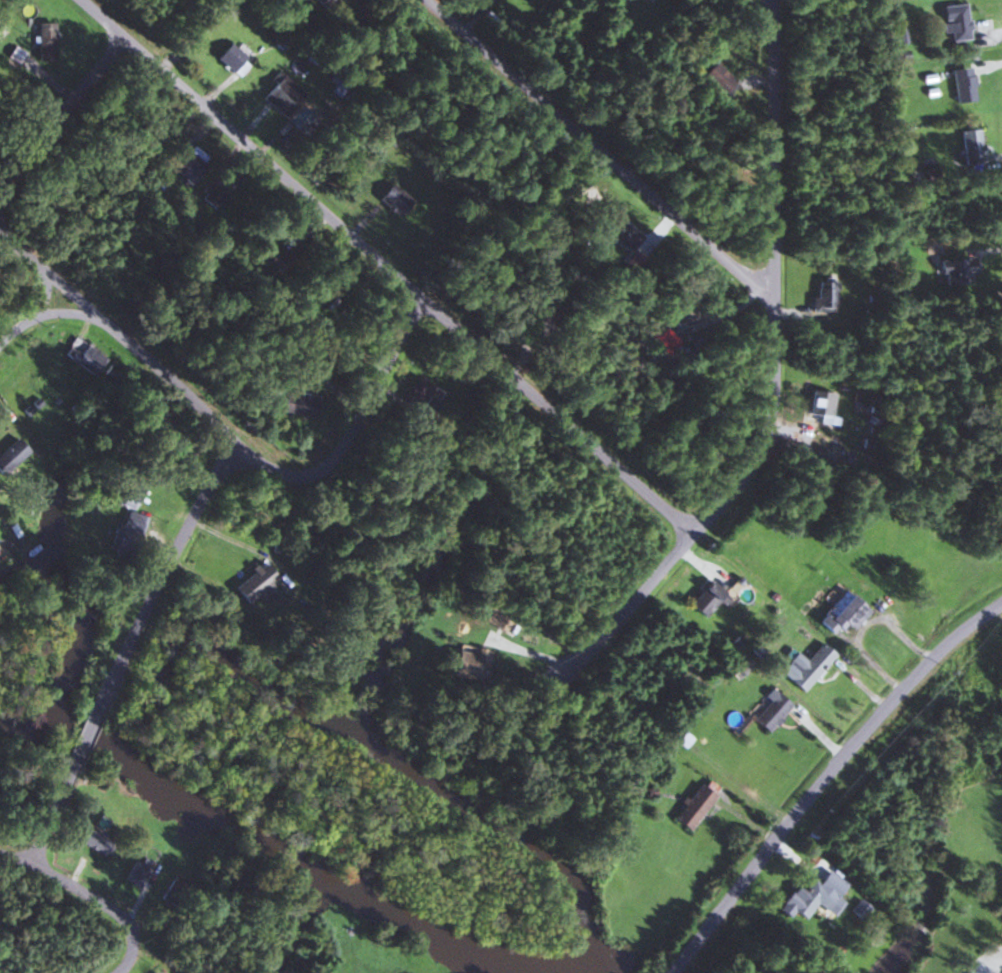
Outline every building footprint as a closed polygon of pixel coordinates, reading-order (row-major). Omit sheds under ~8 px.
[(331,0),(312,0),(312,1),(326,9),(331,0)] [(941,5),(941,33),(949,33),(949,40),(967,40),(966,5),(941,5)] [(54,61),(54,23),(35,23),(35,61),(54,61)] [(233,76),(248,61),(229,42),(214,56),(233,76)] [(697,73),(720,95),(734,82),(710,59),(697,73)] [(970,67),(950,69),(954,102),(974,100),(970,67)] [(305,95),(281,73),(260,96),(284,118),(305,95)] [(964,164),(983,160),(977,128),(958,132),(964,164)] [(172,167),(191,185),(211,164),(192,146),(172,167)] [(197,196),(212,209),(229,190),(213,177),(197,196)] [(398,218),(412,201),(389,182),(375,198),(398,218)] [(612,227),(614,240),(629,238),(627,224),(612,227)] [(937,259),(937,284),(972,284),(972,259),(937,259)] [(836,282),(815,281),(814,311),(835,312),(836,282)] [(105,360),(74,337),(60,356),(91,378),(105,360)] [(400,399),(416,410),(431,387),(415,376),(400,399)] [(806,414),(819,416),(818,422),(830,423),(833,394),(809,391),(806,414)] [(429,417),(440,403),(430,395),(419,410),(429,417)] [(27,451),(14,437),(0,451),(0,476),(27,451)] [(107,551),(130,559),(144,517),(132,513),(137,496),(117,490),(112,504),(122,507),(107,551)] [(238,603),(250,595),(253,599),(278,580),(264,561),(227,589),(238,603)] [(724,594),(709,580),(687,603),(702,617),(724,594)] [(868,611),(843,589),(814,621),(830,637),(843,623),(851,630),(868,611)] [(801,692),(834,654),(820,642),(804,661),(795,653),(778,672),(801,692)] [(485,659),(457,648),(447,672),(475,684),(485,659)] [(791,706),(774,690),(749,716),(765,732),(791,706)] [(671,819),(686,831),(720,790),(705,778),(671,819)] [(112,842),(91,828),(81,843),(102,857),(112,842)] [(133,861),(122,879),(139,889),(153,864),(141,857),(137,863),(133,861)] [(162,899),(176,904),(185,881),(171,876),(162,899)] [(799,895),(790,888),(775,909),(787,918),(791,912),(801,920),(813,904),(827,914),(838,899),(811,879),(799,895)]
